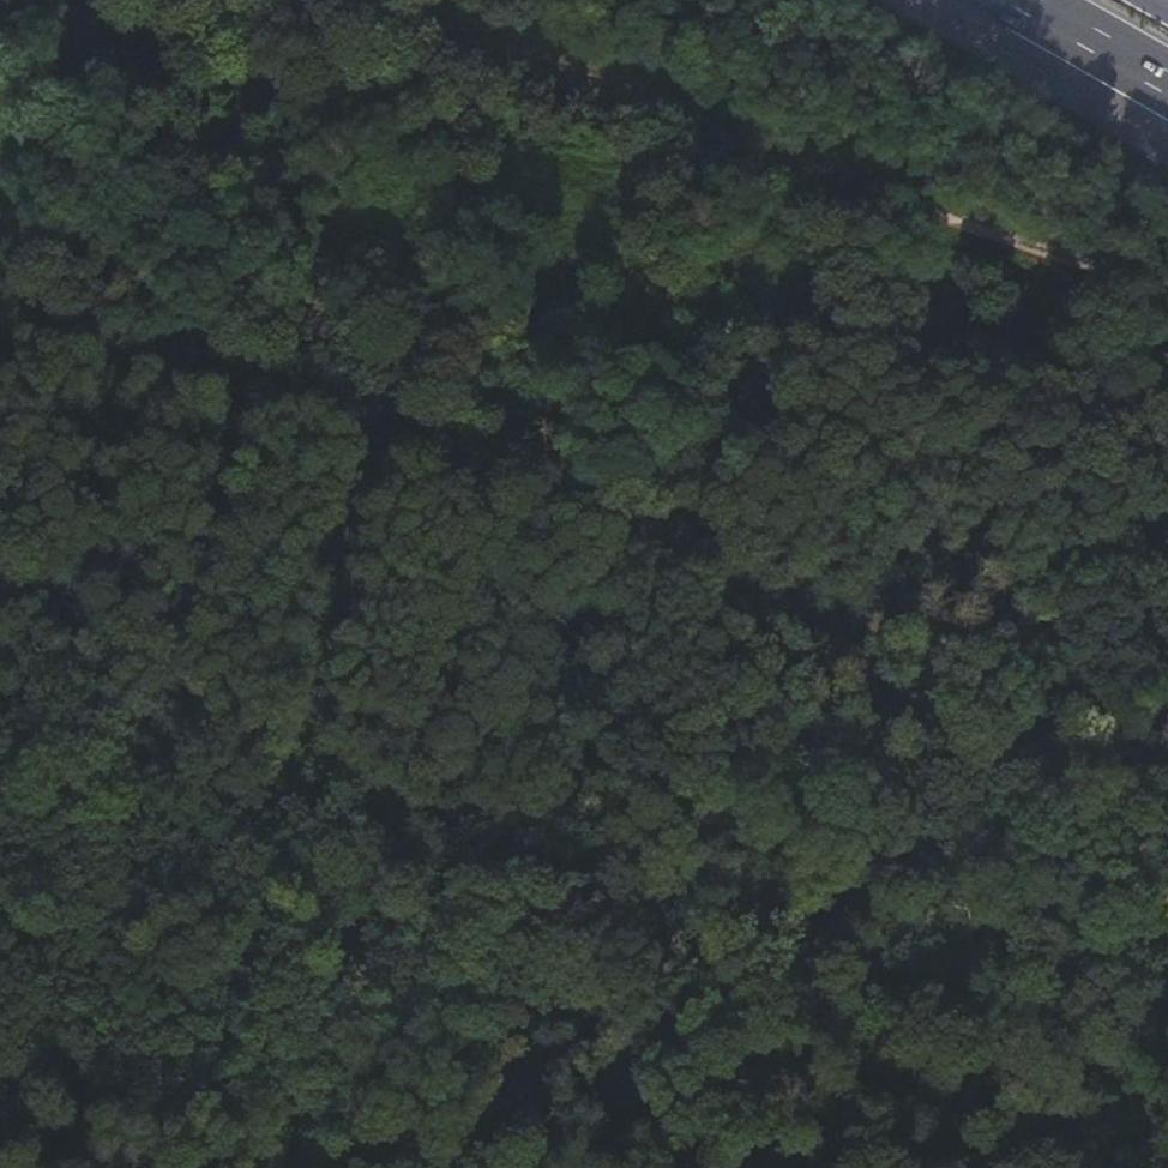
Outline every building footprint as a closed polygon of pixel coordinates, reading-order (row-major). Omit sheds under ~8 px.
[(974,315),(947,307),(938,333),(965,342),(974,315)] [(1157,389),(1167,393),(1167,357),(1157,389)]
